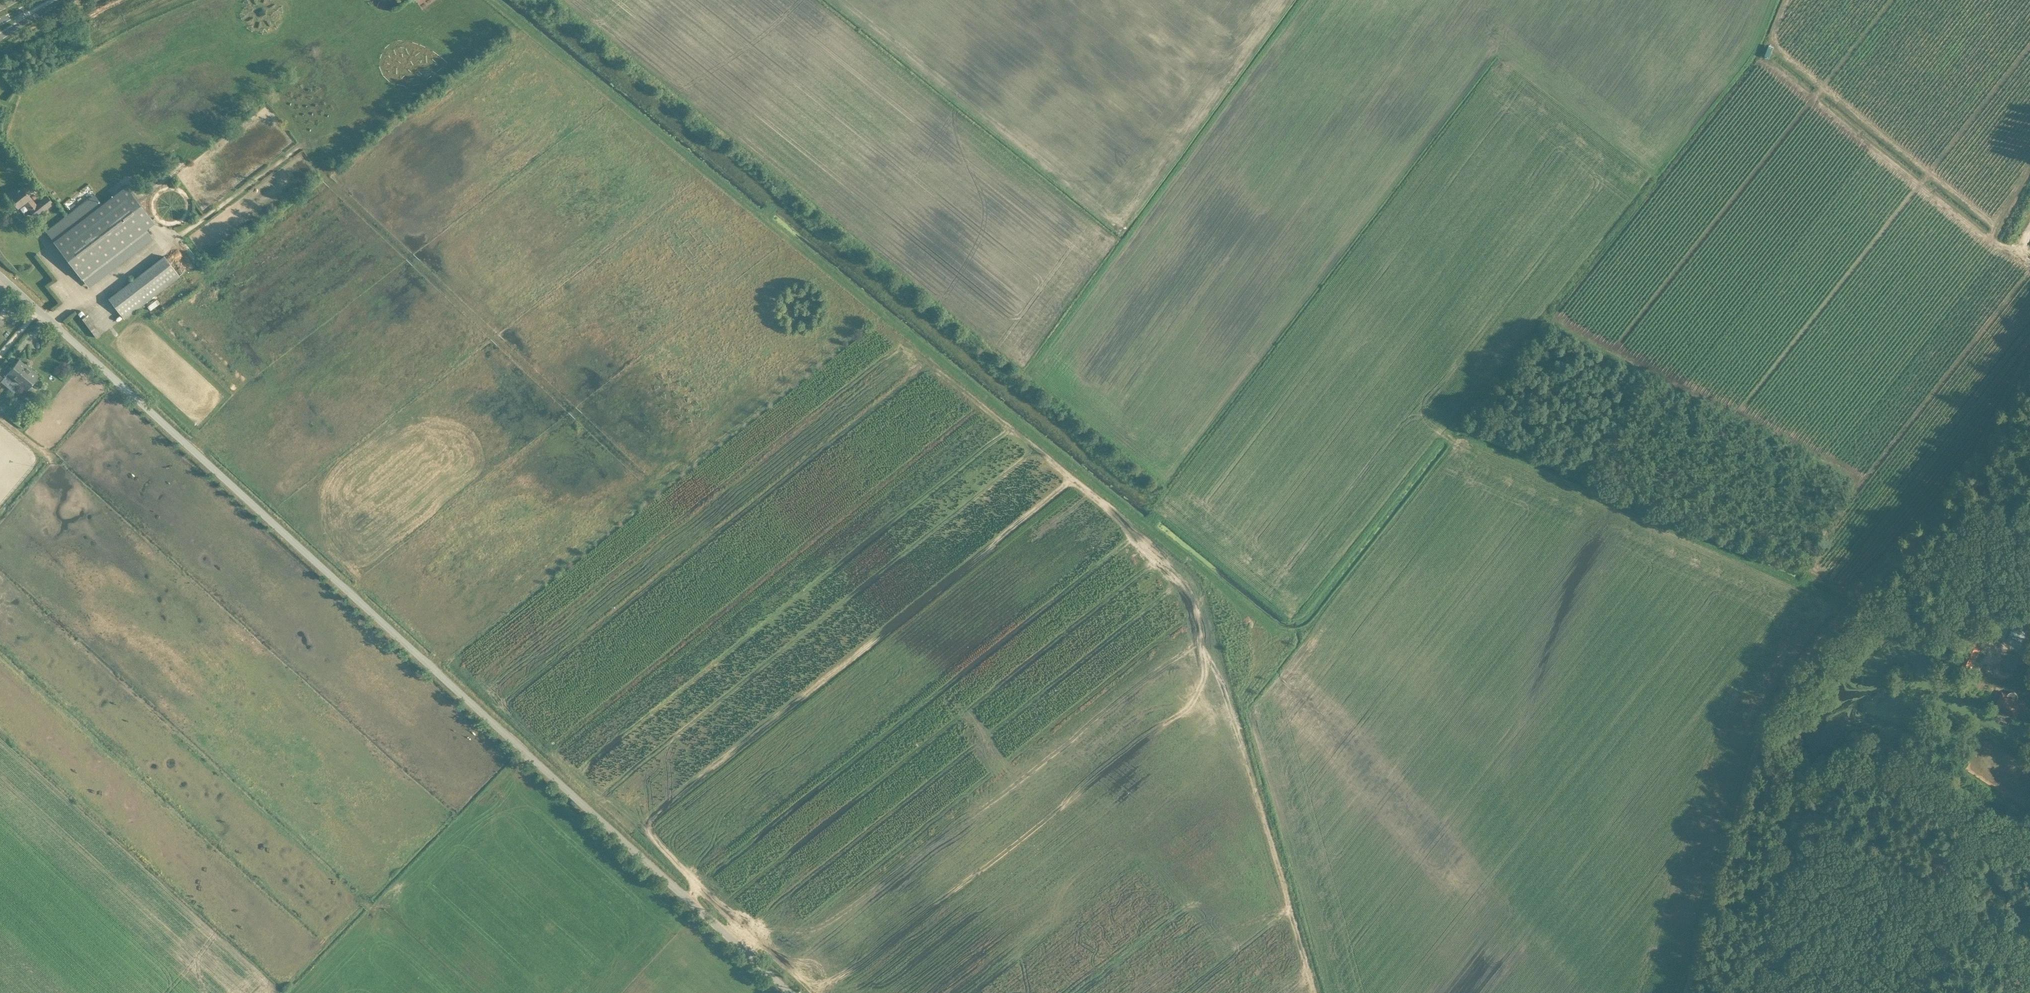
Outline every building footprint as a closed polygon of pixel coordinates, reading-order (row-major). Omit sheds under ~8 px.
[(53,240),(58,247),(82,278),(90,272),(94,278),(151,234),(146,229),(155,222),(126,185),(99,206),(86,189),(82,193),(84,196),(73,205),(70,201),(67,204),(75,214),(71,217),(76,223),(53,240)] [(29,210),(34,216),(44,209),(45,210),(53,204),(48,196),(39,202),(36,204),(22,186),(9,196),(18,207),(24,202),(30,209),(29,210)] [(109,298),(124,318),(179,276),(164,256),(109,298)] [(10,380),(17,385),(19,383),(27,390),(32,383),(39,376),(19,359),(7,373),(12,377),(10,380)] [(1998,625),(1993,634),(2003,640),(2008,630),(1998,625)] [(2029,642),(2029,641),(2011,632),(2007,640),(2026,649),(2029,642)] [(1960,665),(1968,669),(1979,646),(1971,642),(1960,665)] [(1998,703),(2018,712),(2023,702),(2018,700),(2019,699),(2019,698),(2019,697),(2019,696),(2018,695),(2018,694),(2017,693),(2016,692),(2015,692),(2014,692),(2013,691),(2012,692),(2011,692),(2010,692),(2009,693),(2008,693),(2008,694),(2008,695),(2003,693),(1998,703)] [(2000,760),(2005,762),(2010,753),(1986,741),(1971,770),(1976,773),(1979,767),(1993,773),(2000,760)]
